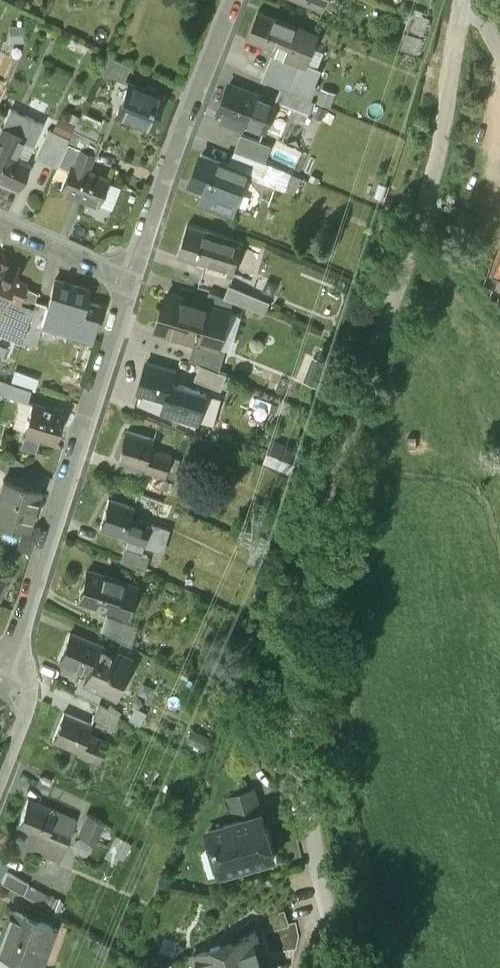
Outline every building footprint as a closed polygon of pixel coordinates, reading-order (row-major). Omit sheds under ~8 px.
[(419,50),(430,15),(410,9),(399,44),(419,50)] [(258,10),(247,39),(272,49),(271,51),(304,65),(317,34),(258,10)] [(276,101),(230,82),(218,112),(227,115),(224,122),(243,130),(246,123),(265,130),(276,101)] [(162,95),(129,83),(117,114),(149,126),(162,95)] [(101,135),(77,121),(73,131),(98,142),(101,135)] [(0,130),(0,180),(18,188),(29,165),(14,158),(25,136),(2,125),(0,130)] [(69,139),(47,129),(34,156),(56,166),(67,143),(69,139)] [(98,142),(73,131),(69,139),(67,143),(79,148),(95,155),(101,143),(98,142)] [(271,144),(241,133),(235,149),(261,159),(265,161),(271,144)] [(79,148),(73,164),(71,163),(60,188),(98,204),(108,179),(88,171),(95,155),(79,148)] [(250,172),(203,152),(191,181),(206,188),(202,197),(233,210),(250,172)] [(265,161),(261,159),(254,177),(284,190),(291,173),(265,161)] [(243,239),(187,222),(178,254),(206,262),(205,265),(232,273),(243,239)] [(0,261),(0,306),(1,307),(0,310),(0,332),(21,341),(34,301),(37,293),(26,289),(27,285),(14,279),(18,269),(0,261)] [(88,289),(55,280),(48,306),(44,322),(63,327),(65,321),(79,325),(80,319),(94,323),(99,304),(85,300),(88,289)] [(270,301),(229,284),(224,296),(232,299),(264,313),(270,301)] [(224,296),(209,290),(205,303),(225,308),(224,311),(229,312),(232,299),(224,296)] [(205,303),(167,292),(157,329),(158,330),(158,329),(181,335),(181,336),(196,341),(214,346),(214,345),(224,311),(225,308),(205,303)] [(34,301),(21,341),(36,346),(43,323),(44,322),(48,306),(34,301)] [(214,346),(196,341),(191,359),(218,370),(225,348),(214,345),(214,346)] [(175,372),(147,363),(139,392),(166,400),(166,402),(186,408),(193,387),(172,381),(175,372)] [(30,390),(8,383),(4,395),(26,402),(30,390)] [(63,414),(34,404),(25,431),(39,435),(38,439),(53,444),(63,414)] [(155,440),(128,431),(119,460),(147,468),(146,471),(166,476),(172,455),(152,449),(155,440)] [(0,468),(0,485),(2,478),(12,481),(14,477),(0,468)] [(2,478),(0,485),(0,486),(0,521),(27,530),(39,489),(12,481),(2,478)] [(169,527),(132,516),(135,506),(108,498),(99,527),(126,535),(125,538),(162,549),(169,527)] [(149,555),(122,546),(119,558),(145,568),(149,555)] [(140,586),(87,569),(78,599),(130,615),(131,614),(127,613),(135,586),(139,587),(140,586)] [(0,573),(0,598),(11,578),(0,573)] [(138,622),(104,612),(100,628),(132,643),(138,622)] [(129,656),(69,631),(57,660),(84,671),(82,678),(81,679),(100,686),(110,690),(114,681),(118,683),(124,681),(127,674),(124,669),(129,656)] [(100,686),(81,679),(82,678),(79,677),(74,689),(95,700),(100,686)] [(118,712),(95,701),(90,715),(113,727),(118,712)] [(90,723),(63,712),(51,739),(78,750),(78,752),(97,761),(106,740),(86,732),(90,723)] [(253,789),(228,796),(234,817),(242,815),(242,817),(259,812),(253,789)] [(27,799),(15,825),(42,837),(41,839),(61,848),(70,828),(50,819),(54,810),(27,799)] [(234,817),(223,821),(224,822),(209,827),(213,842),(211,843),(219,871),(240,865),(241,867),(255,862),(255,861),(274,855),(269,838),(271,838),(267,826),(266,827),(261,812),(259,812),(242,817),(242,815),(234,817)] [(28,881),(6,870),(1,881),(23,891),(28,881)] [(10,904),(0,928),(0,946),(25,956),(33,960),(49,920),(10,904)] [(214,967),(269,967),(257,931),(231,939),(237,959),(213,967),(214,967)] [(0,955),(0,961),(11,965),(15,967),(21,967),(25,956),(3,947),(0,955)]
